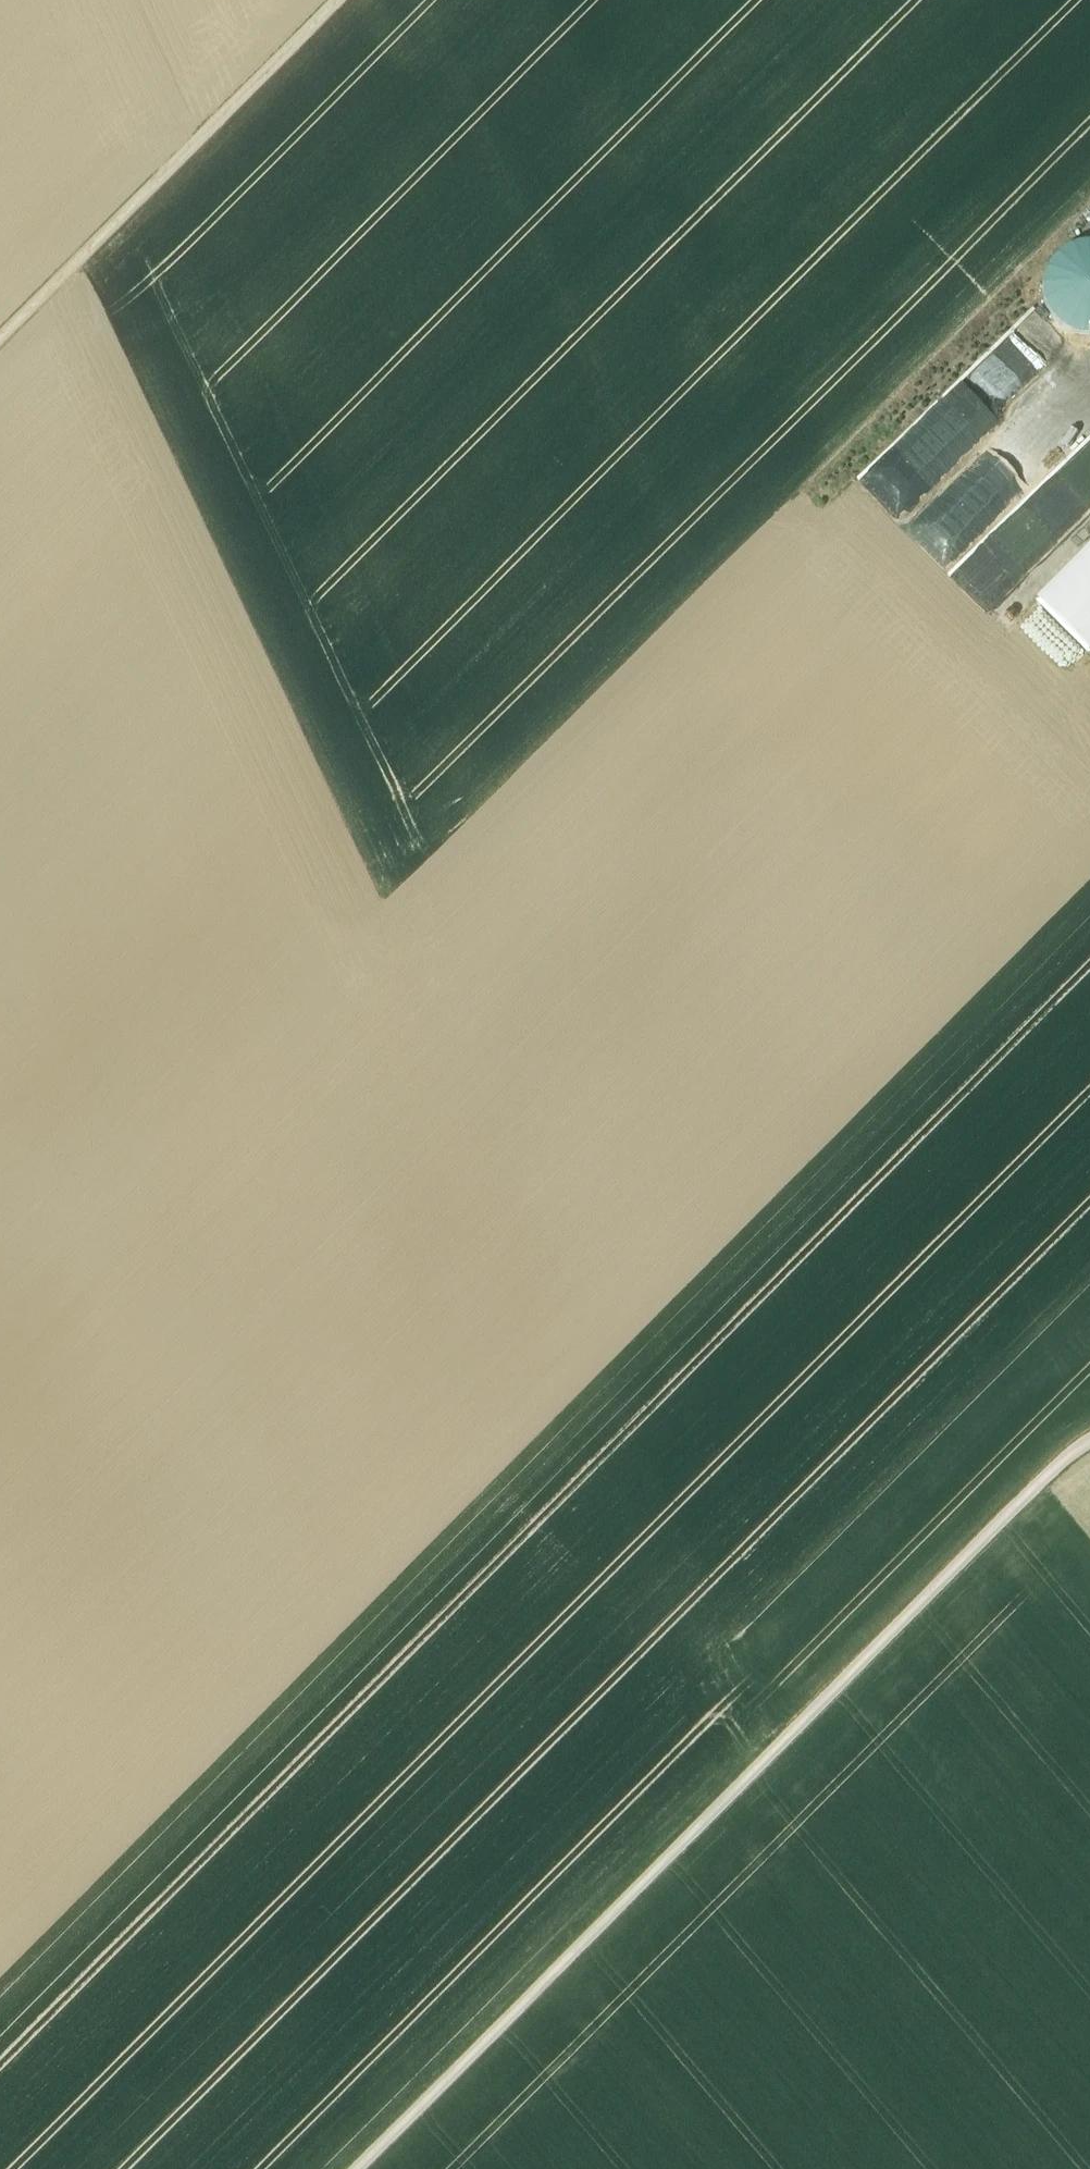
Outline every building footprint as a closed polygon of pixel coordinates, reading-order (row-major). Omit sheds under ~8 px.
[(1045,335),(1089,328),(1089,243),(1030,253),(1045,335)] [(896,460),(862,493),(889,521),(923,489),(896,460)] [(1032,603),(1087,656),(1089,654),(1089,544),(1032,603)]
